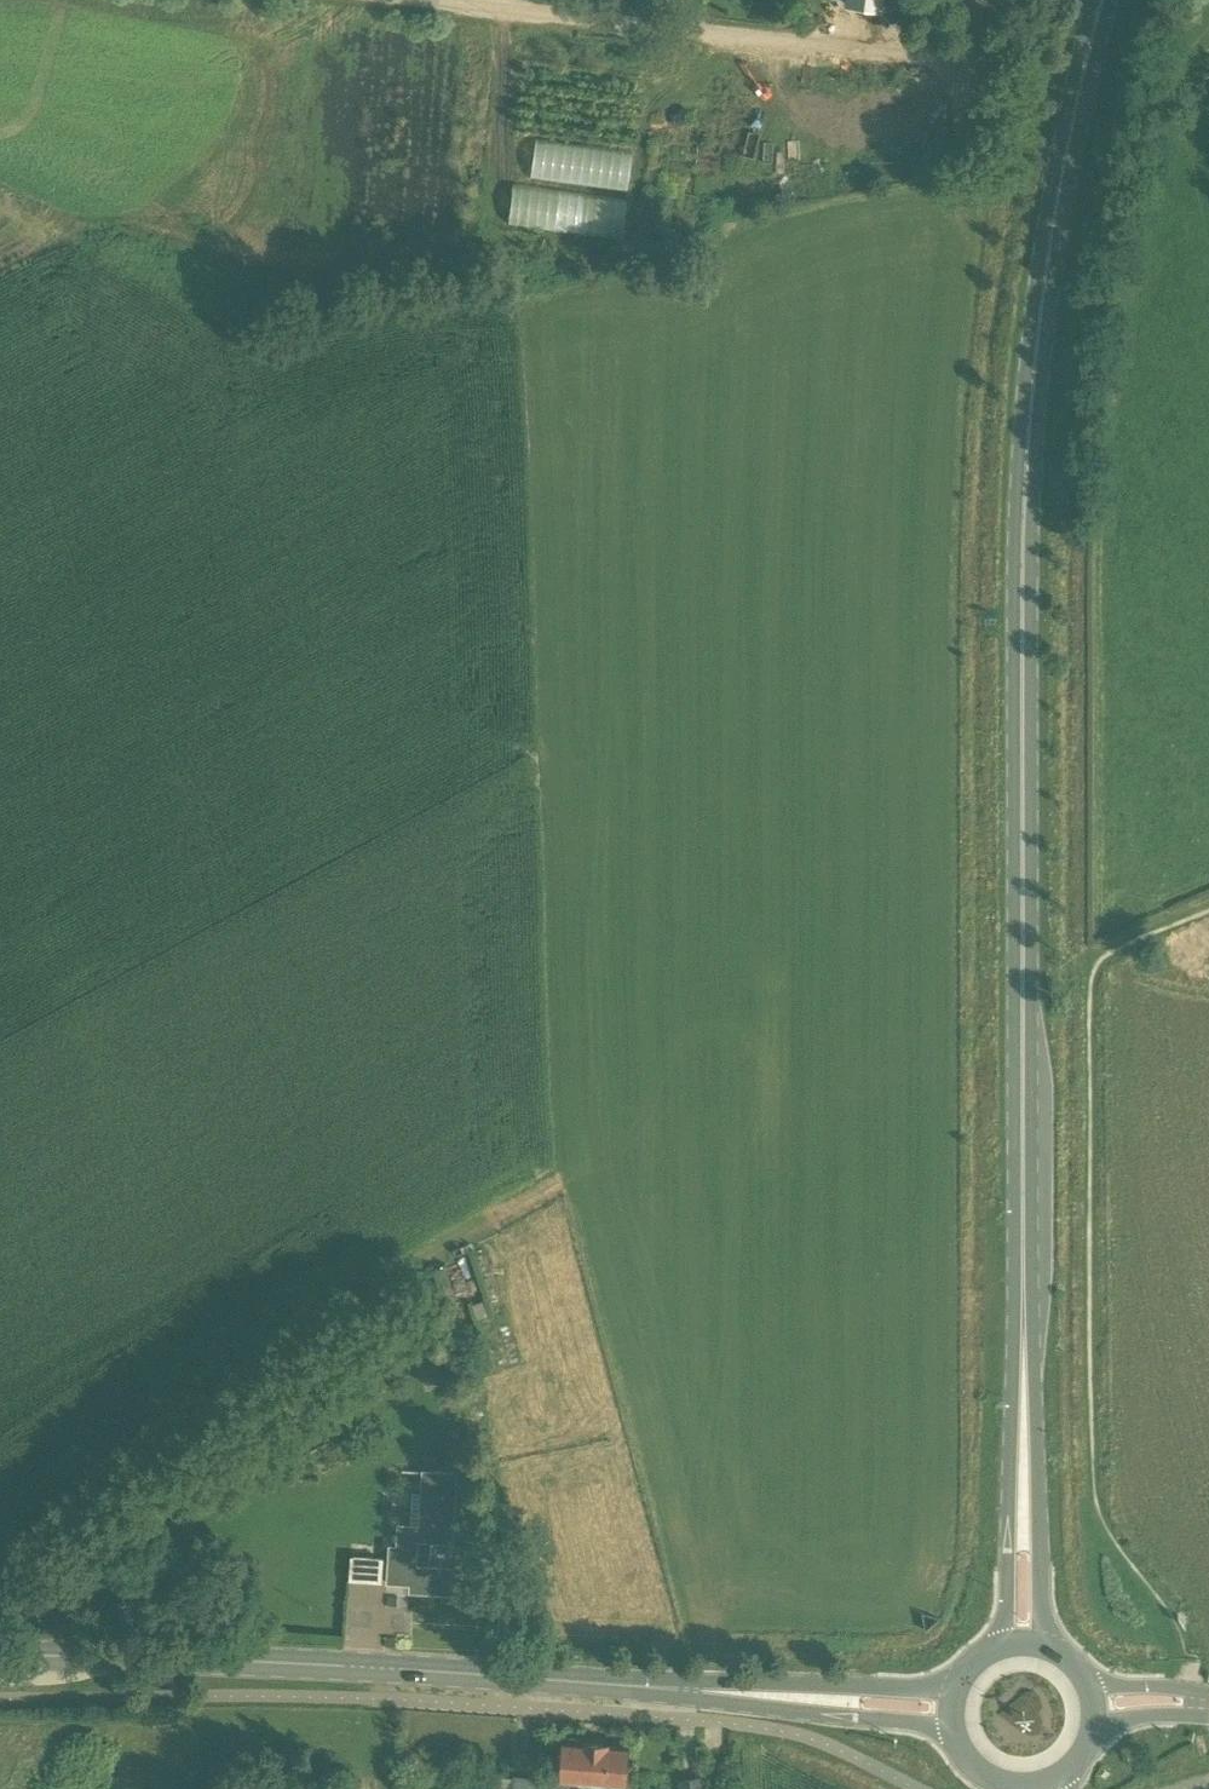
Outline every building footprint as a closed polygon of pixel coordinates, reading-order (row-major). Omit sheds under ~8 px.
[(844,3),(882,9),(884,0),(845,0),(844,3)] [(887,10),(916,14),(918,0),(888,0),(887,10)] [(528,176),(629,187),(633,147),(532,137),(528,176)] [(625,237),(629,197),(510,183),(505,222),(625,237)] [(452,1542),(456,1473),(423,1471),(420,1526),(399,1524),(397,1553),(388,1552),(386,1583),(414,1584),(413,1592),(470,1595),(472,1569),(428,1566),(430,1541),(452,1542)] [(346,1578),(379,1579),(379,1553),(347,1552),(346,1578)] [(594,1743),(579,1741),(577,1737),(569,1736),(565,1740),(562,1779),(555,1779),(555,1778),(500,1777),(500,1788),(583,1788),(584,1781),(592,1782),(594,1743)] [(592,1782),(600,1782),(599,1788),(610,1788),(610,1783),(624,1784),(627,1745),(622,1745),(620,1741),(612,1740),(609,1744),(594,1743),(592,1782)] [(700,1778),(679,1780),(679,1788),(701,1788),(700,1778)]
